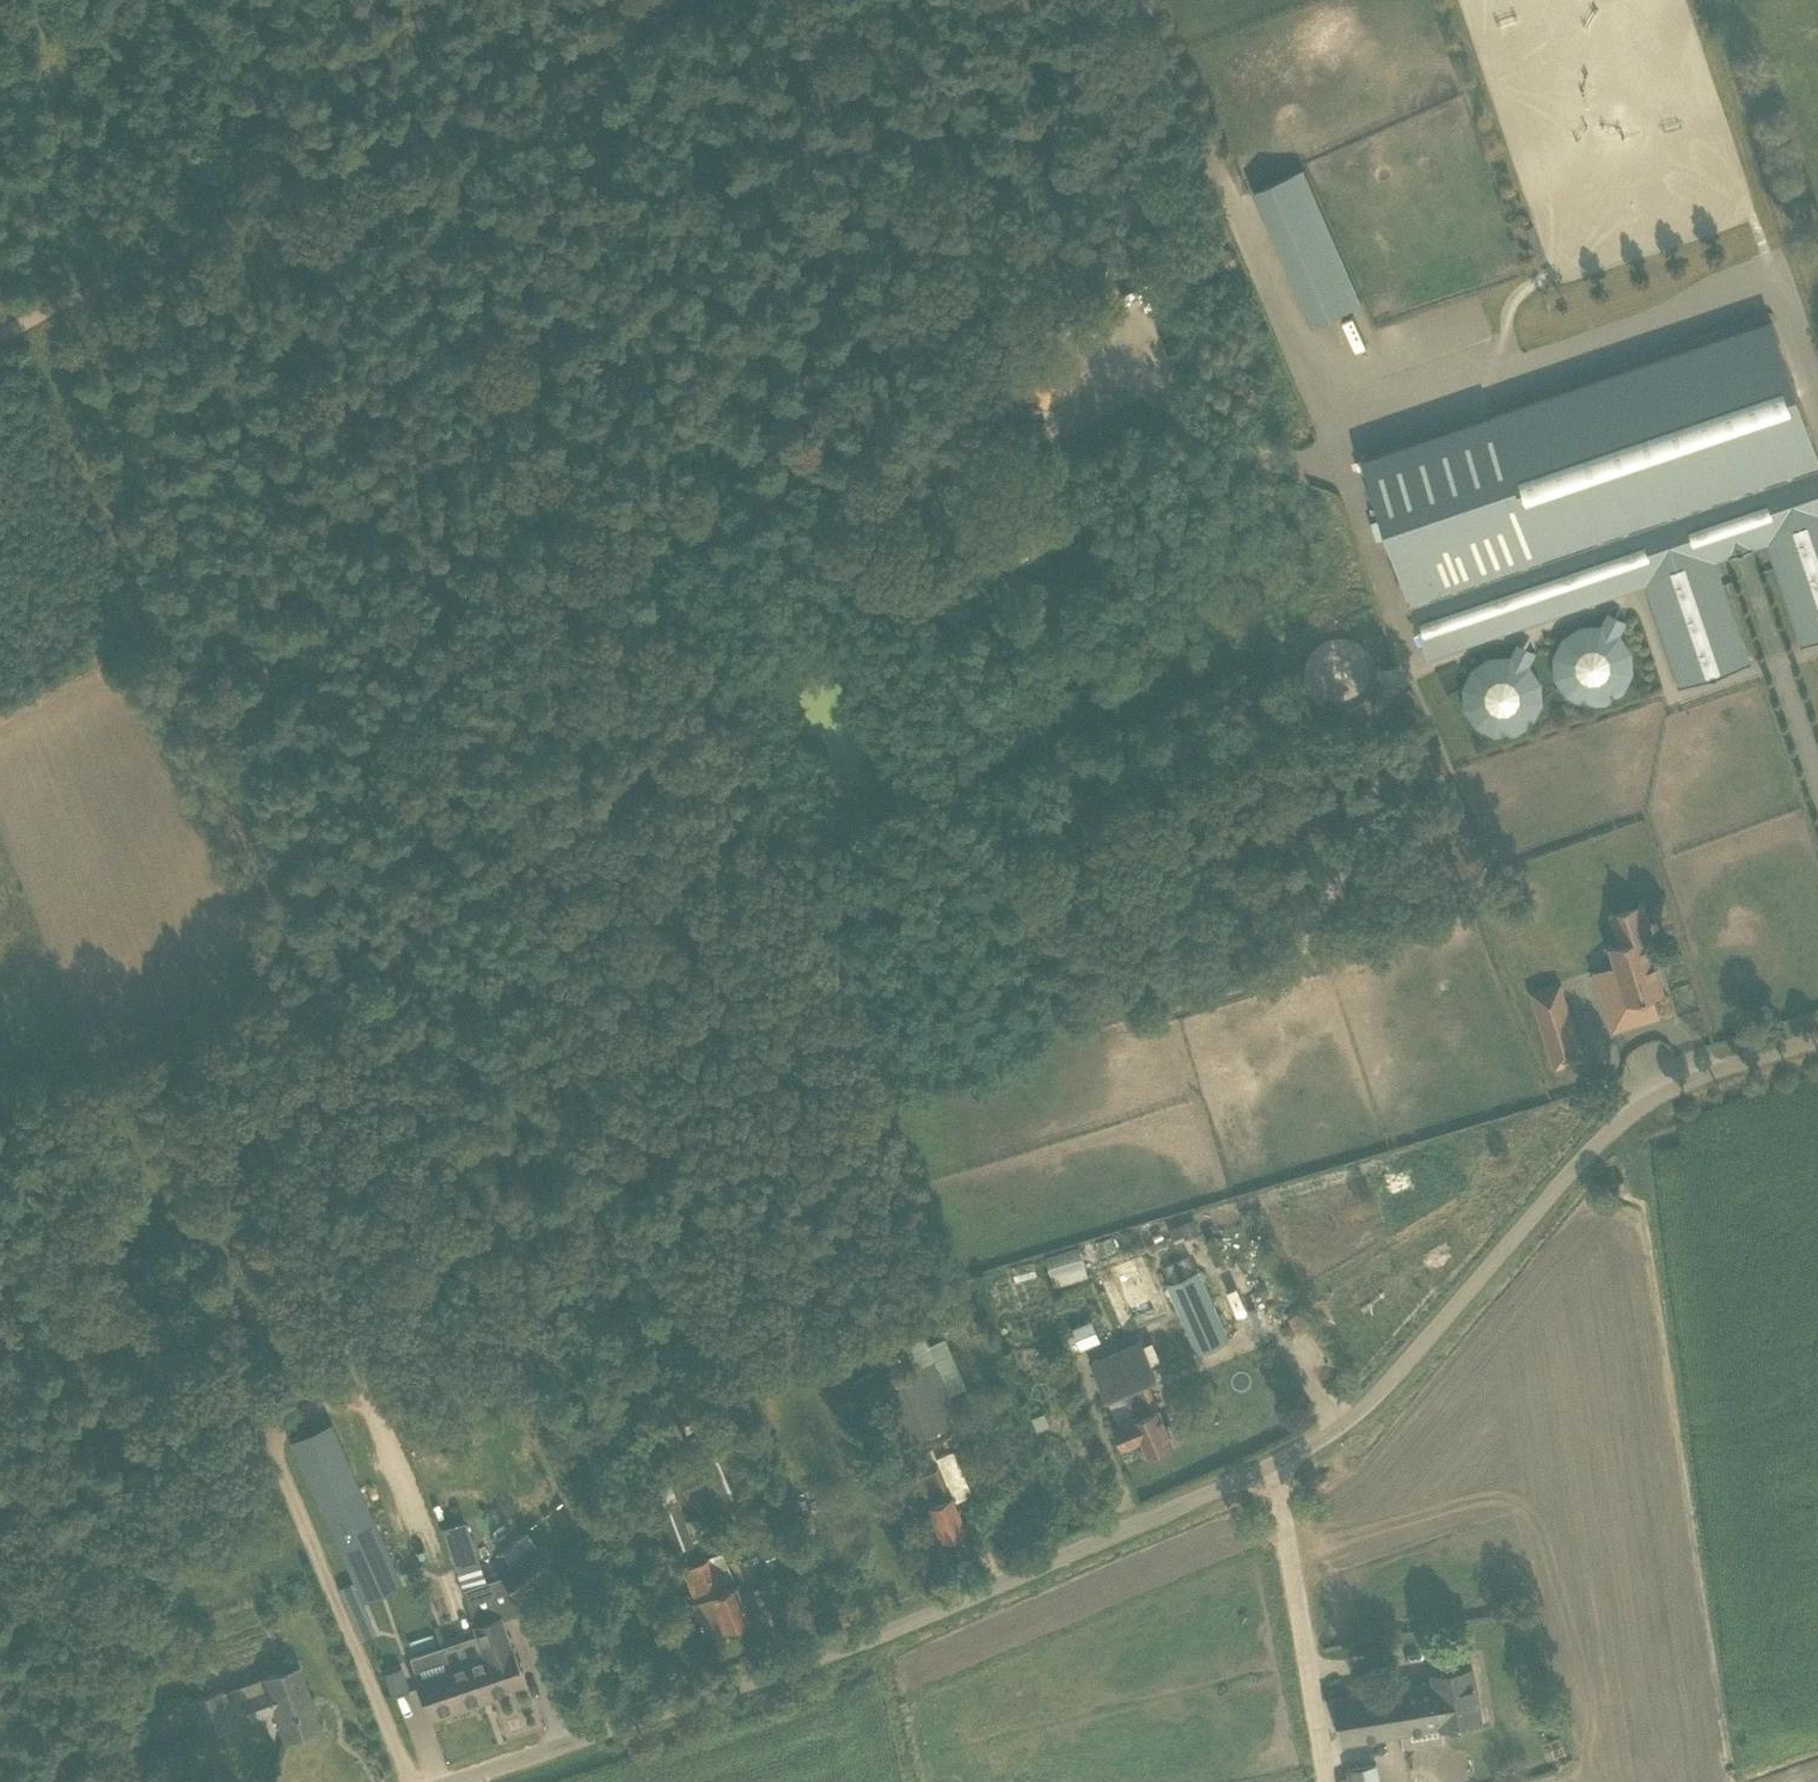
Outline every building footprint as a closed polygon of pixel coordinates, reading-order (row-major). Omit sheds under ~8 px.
[(1303,171),(1256,192),(1313,322),(1360,301),(1303,171)] [(1238,262),(1231,246),(1199,261),(1206,276),(1238,262)] [(1390,544),(1425,647),(1650,571),(1656,569),(1689,669),(1693,681),(1694,680),(1752,661),(1715,550),(1778,529),(1816,640),(1817,639),(1817,427),(1781,316),(1581,383),(1493,413),(1521,500),(1434,529),(1404,442),(1360,457),(1390,544)] [(1605,614),(1605,623),(1555,626),(1559,699),(1632,696),(1628,613),(1605,614)] [(1593,970),(1612,1031),(1660,1016),(1654,995),(1666,991),(1648,934),(1653,933),(1644,901),(1609,912),(1619,942),(1608,945),(1614,963),(1593,970)] [(1565,979),(1533,986),(1550,1066),(1582,1059),(1565,979)] [(1179,1224),(1184,1234),(1185,1236),(1199,1230),(1194,1217),(1179,1224)] [(1184,1234),(1179,1224),(1169,1228),(1173,1238),(1184,1234)] [(1051,1275),(1085,1265),(1079,1245),(1045,1256),(1051,1275)] [(1199,1270),(1169,1283),(1198,1351),(1229,1338),(1199,1270)] [(1069,1353),(1083,1348),(1076,1333),(1062,1338),(1069,1353)] [(1092,1359),(1103,1385),(1106,1392),(1121,1386),(1134,1416),(1114,1424),(1124,1446),(1143,1438),(1149,1452),(1178,1439),(1171,1422),(1166,1424),(1159,1407),(1148,1381),(1159,1376),(1143,1337),(1092,1359)] [(821,1361),(833,1363),(834,1354),(822,1352),(821,1361)] [(880,1381),(906,1442),(959,1419),(933,1358),(880,1381)] [(857,1403),(851,1393),(843,1398),(850,1408),(857,1403)] [(848,1408),(842,1398),(834,1403),(840,1413),(848,1408)] [(354,1580),(391,1563),(329,1421),(292,1438),(354,1580)] [(965,1528),(951,1493),(938,1461),(913,1471),(941,1538),(965,1528)] [(682,1487),(701,1479),(697,1468),(678,1476),(682,1487)] [(673,1551),(693,1543),(666,1472),(646,1481),(673,1551)] [(522,1559),(502,1575),(517,1595),(525,1589),(537,1579),(536,1577),(550,1566),(538,1550),(524,1560),(522,1559)] [(691,1601),(706,1635),(749,1617),(735,1582),(722,1588),(708,1556),(682,1567),(696,1599),(691,1601)] [(487,1671),(494,1690),(522,1680),(511,1646),(510,1646),(487,1579),(463,1587),(480,1642),(481,1645),(489,1643),(496,1668),(487,1671)] [(482,1694),(494,1690),(487,1671),(496,1668),(489,1643),(481,1645),(480,1642),(446,1653),(450,1666),(449,1666),(464,1706),(483,1699),(482,1694)] [(430,1717),(464,1706),(449,1666),(450,1666),(446,1653),(444,1648),(410,1660),(430,1717)] [(221,1689),(192,1700),(203,1734),(275,1709),(285,1738),(320,1726),(299,1664),(264,1676),(264,1677),(222,1692),(221,1689)] [(1484,1719),(1475,1665),(1436,1672),(1437,1679),(1338,1697),(1346,1742),(1443,1726),(1484,1719)] [(407,1684),(402,1669),(386,1674),(391,1690),(407,1684)] [(1537,1710),(1542,1726),(1554,1723),(1549,1707),(1537,1710)] [(1377,1763),(1348,1768),(1350,1781),(1380,1781),(1377,1763)]
